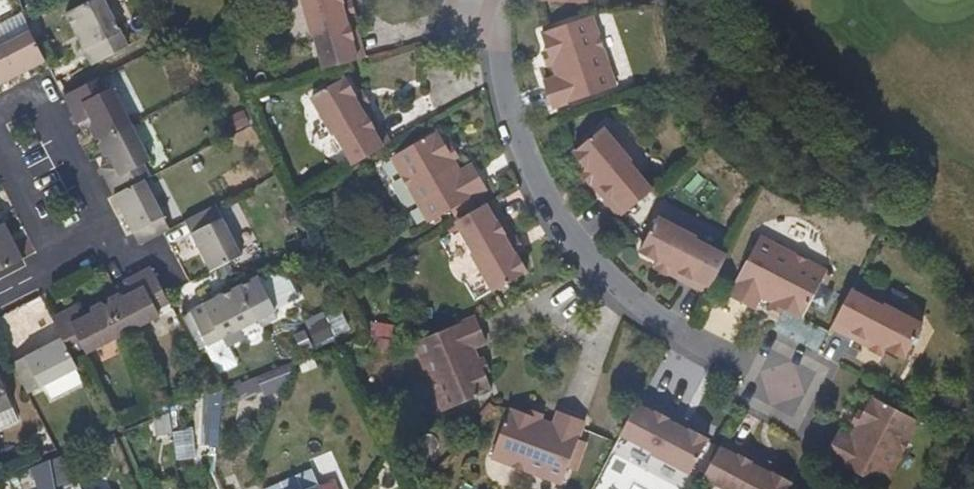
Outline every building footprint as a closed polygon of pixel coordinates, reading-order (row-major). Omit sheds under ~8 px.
[(103,0),(93,0),(66,13),(93,64),(127,47),(103,0)] [(342,0),(303,0),(313,37),(316,37),(325,71),(365,60),(359,31),(350,33),(343,5),(342,0)] [(359,31),(351,5),(343,5),(350,33),(359,31)] [(618,85),(595,16),(544,32),(550,50),(555,66),(559,78),(548,81),(557,107),(618,88),(618,85)] [(31,32),(0,47),(0,85),(47,62),(31,32)] [(555,66),(550,50),(543,53),(549,68),(555,66)] [(133,123),(113,87),(107,91),(101,78),(65,96),(78,123),(91,117),(93,124),(90,127),(96,138),(101,137),(102,138),(125,127),(133,123)] [(358,100),(346,79),(314,97),(336,136),(339,136),(356,165),(385,149),(393,144),(378,120),(373,124),(358,100)] [(378,120),(364,96),(358,100),(373,124),(378,120)] [(151,159),(133,123),(125,127),(102,138),(102,139),(102,142),(99,144),(106,156),(110,156),(114,161),(101,167),(116,195),(146,180),(152,177),(145,164),(151,159)] [(655,190),(632,164),(635,162),(606,128),(576,153),(591,169),(612,191),(605,196),(623,217),(655,190)] [(441,131),(394,158),(430,223),(488,191),(473,165),(463,171),(457,161),(449,146),(441,131)] [(461,158),(453,144),(449,146),(457,161),(461,158)] [(612,191),(591,169),(585,173),(605,196),(612,191)] [(172,229),(146,180),(116,195),(133,231),(142,244),(172,229)] [(501,229),(505,225),(492,201),(456,222),(475,253),(473,255),(496,294),(528,274),(517,254),(501,229)] [(242,254),(216,205),(210,209),(187,221),(212,270),(230,262),(242,254)] [(0,214),(0,271),(24,259),(0,214)] [(729,253),(696,237),(697,234),(658,215),(641,251),(660,261),(661,259),(688,273),(685,280),(709,293),(729,253)] [(522,251),(505,225),(501,229),(517,254),(522,251)] [(803,317),(828,269),(760,234),(728,295),(755,308),(762,295),(773,301),(786,308),(803,317)] [(688,273),(661,259),(660,261),(658,267),(685,280),(688,273)] [(266,272),(276,305),(296,298),(286,266),(266,272)] [(170,303),(166,294),(152,267),(125,280),(131,293),(125,296),(121,293),(112,298),(110,306),(124,334),(160,316),(157,310),(170,303)] [(258,321),(241,286),(192,311),(209,345),(258,321)] [(923,323),(870,296),(868,299),(850,290),(837,316),(831,327),(856,339),(858,334),(888,347),(906,356),(923,323)] [(786,308),(773,301),(770,307),(784,313),(786,308)] [(124,334),(110,306),(107,306),(104,303),(94,307),(93,313),(86,316),(80,303),(53,317),(72,354),(84,347),(88,353),(124,334)] [(315,341),(348,327),(339,305),(305,319),(315,341)] [(480,359),(476,349),(487,344),(476,318),(416,344),(444,412),(492,392),(487,377),(480,359)] [(888,347),(858,334),(856,339),(884,354),(888,347)] [(79,368),(75,361),(72,354),(63,338),(14,363),(18,370),(30,393),(79,368)] [(493,374),(486,357),(480,359),(487,377),(493,374)] [(1,376),(0,376),(0,412),(13,406),(1,376)] [(881,488),(917,421),(869,396),(860,413),(852,427),(847,438),(836,433),(823,457),(881,488)] [(691,473),(707,442),(689,433),(661,418),(664,410),(640,397),(620,434),(639,444),(638,446),(691,473)] [(507,409),(487,457),(561,485),(567,469),(578,440),(584,423),(556,413),(552,425),(538,420),(524,415),(507,409)] [(538,420),(540,415),(526,410),(524,415),(538,420)] [(692,425),(664,410),(661,418),(689,433),(692,425)] [(852,427),(860,413),(855,411),(848,424),(852,427)] [(578,473),(589,444),(578,440),(567,469),(578,473)] [(743,462),(746,453),(722,441),(703,478),(723,488),(786,488),(789,485),(770,475),(743,462)] [(773,467),(746,453),(743,462),(770,475),(773,467)] [(51,461),(34,468),(43,488),(55,488),(51,461)] [(312,468),(268,488),(322,488),(312,468)]
